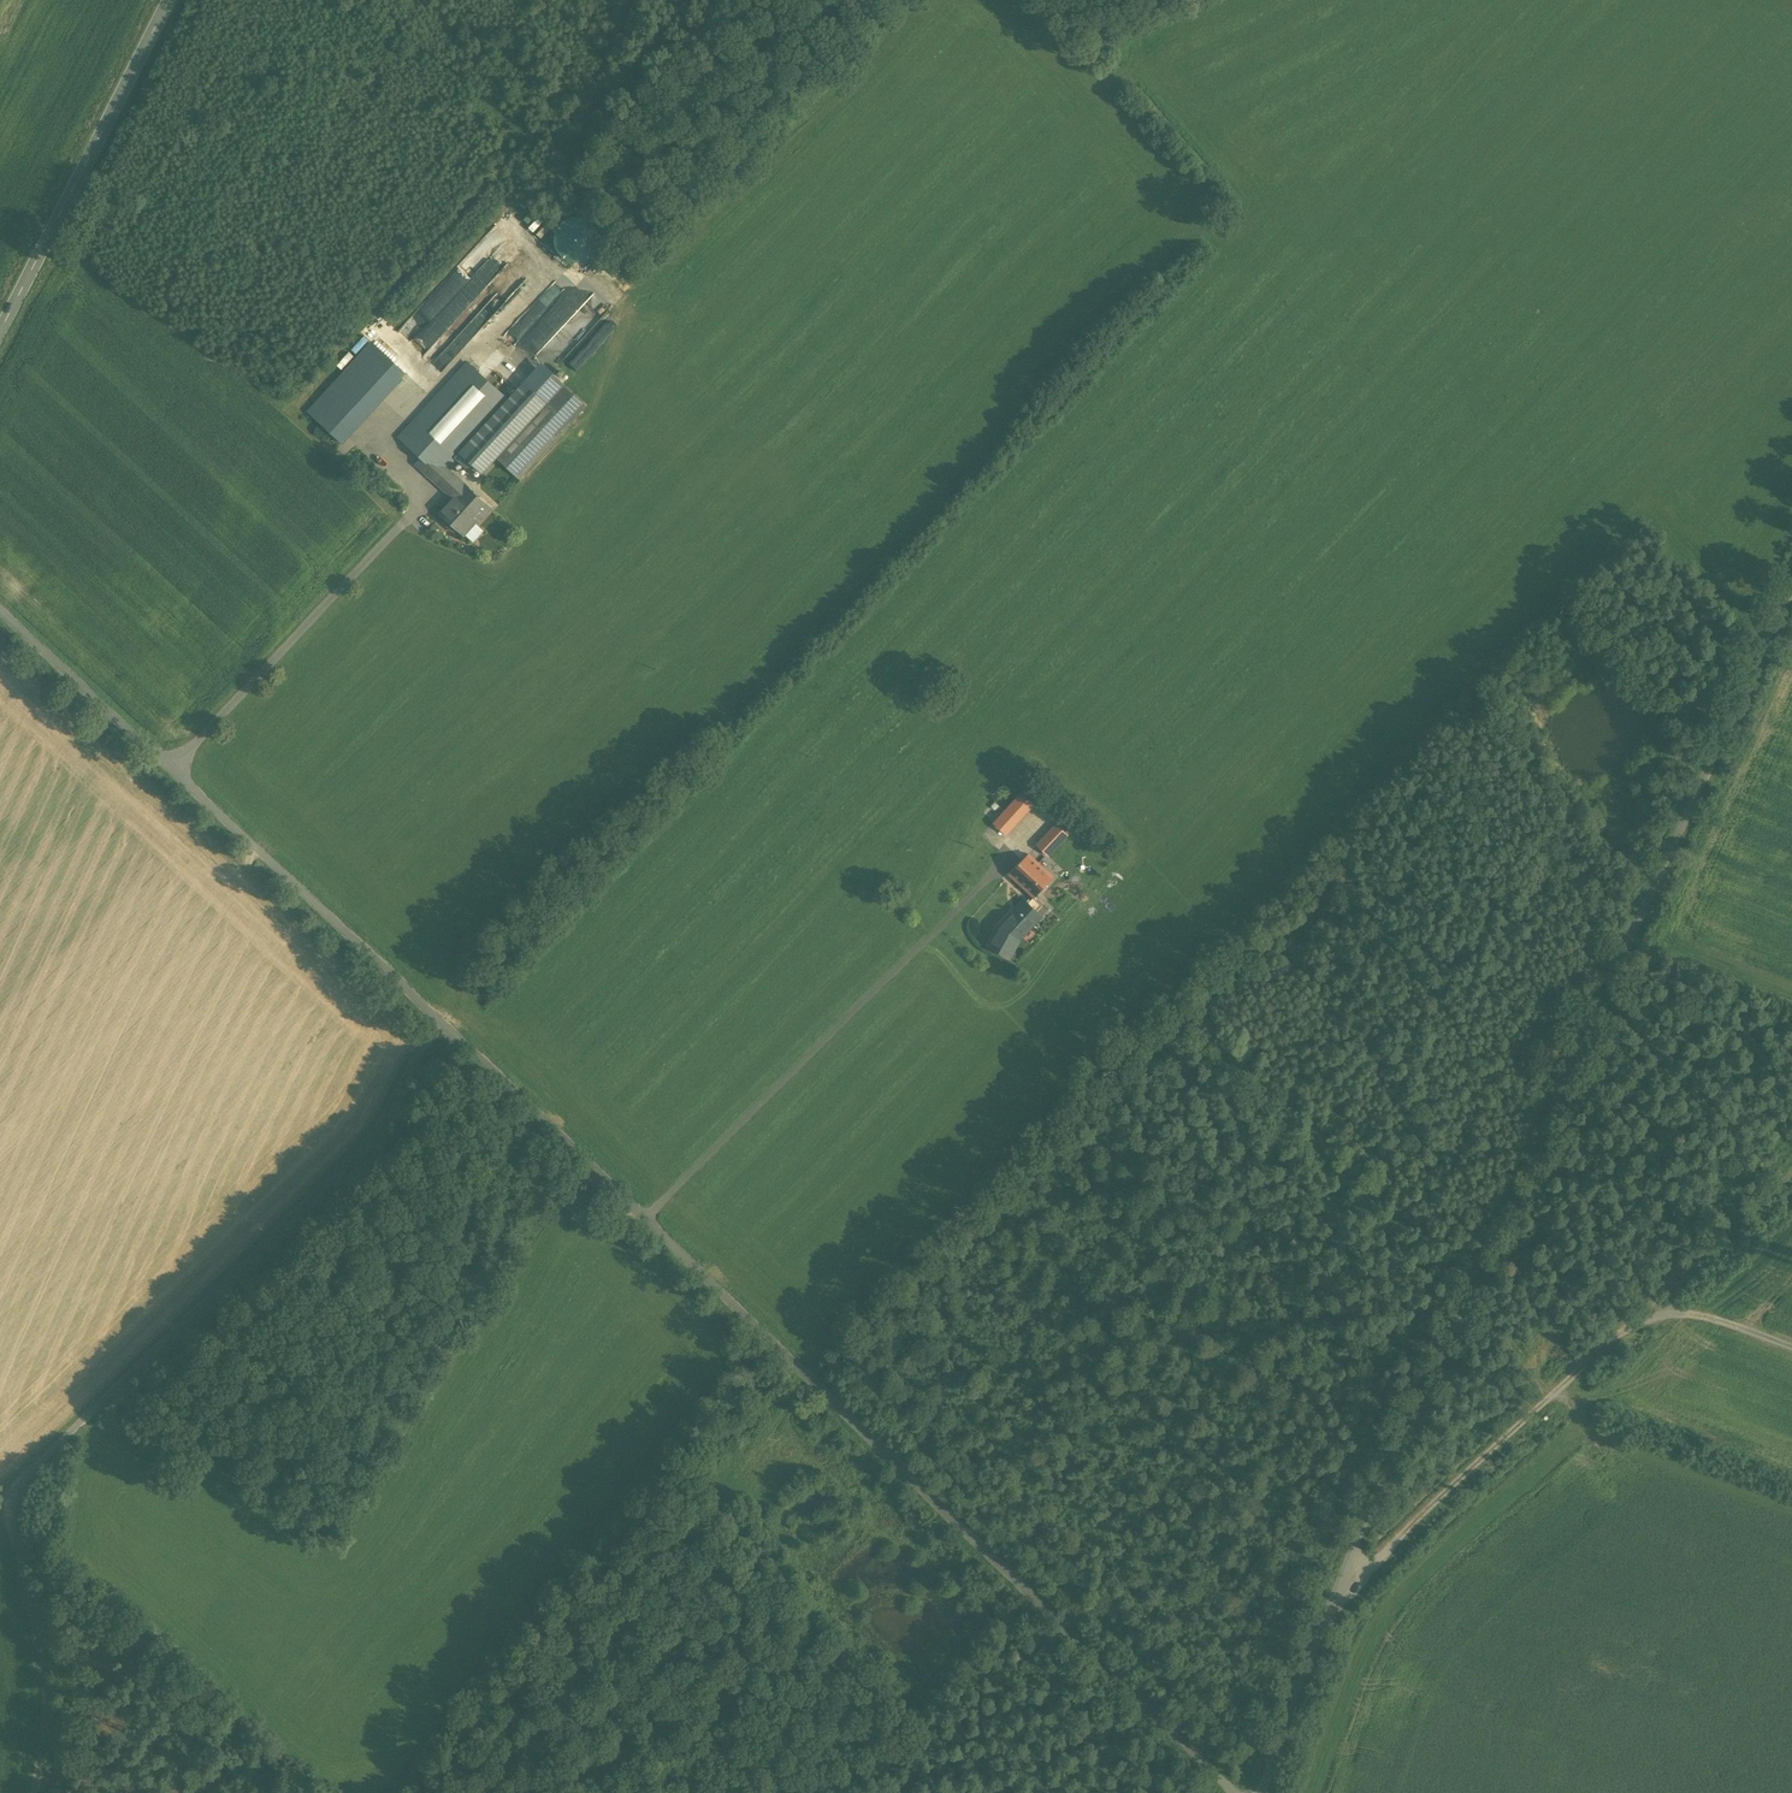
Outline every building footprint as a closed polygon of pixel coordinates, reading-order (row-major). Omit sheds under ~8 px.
[(538,205),(526,219),(546,236),(558,222),(538,205)] [(568,230),(572,230),(571,249),(598,249),(599,217),(569,217),(568,230)] [(474,300),(481,292),(480,289),(482,286),(484,278),(482,270),(492,278),(494,278),(490,263),(482,265),(477,260),(474,249),(428,302),(434,308),(433,314),(434,315),(430,319),(427,319),(426,323),(424,326),(425,329),(443,308),(443,309),(449,302),(460,300),(464,304),(466,298),(474,300)] [(414,340),(436,361),(466,330),(473,337),(508,302),(498,292),(478,313),(470,304),(446,328),(436,318),(414,340)] [(352,428),(400,377),(366,346),(318,397),(352,428)] [(511,393),(470,356),(402,432),(431,459),(425,465),(454,491),(438,510),(466,535),(494,503),(451,462),(463,449),(484,468),(498,452),(521,475),(573,419),(526,376),(511,393)] [(997,821),(1012,834),(1043,798),(1029,785),(997,821)] [(1065,819),(1016,873),(1052,905),(1072,884),(1053,866),(1082,835),(1065,819)] [(1027,895),(994,945),(1014,958),(1047,908),(1027,895)]
